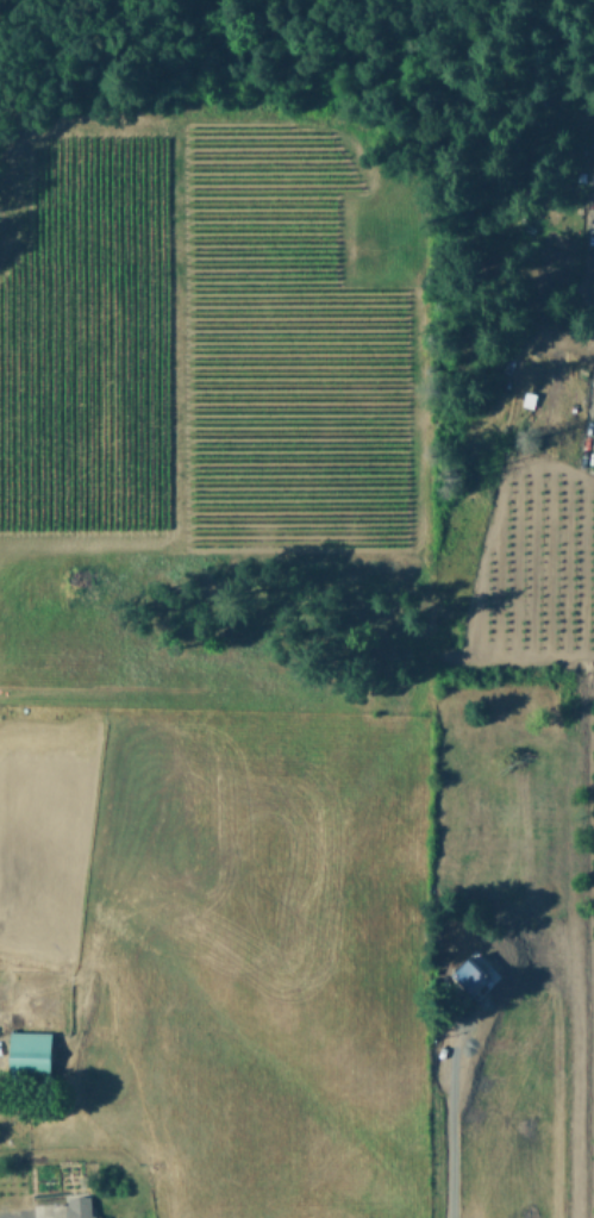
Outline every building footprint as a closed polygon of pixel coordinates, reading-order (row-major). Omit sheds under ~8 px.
[(448,973),(477,1001),(494,984),(465,955),(448,973)] [(46,1032),(5,1031),(4,1070),(45,1071),(46,1032)]
